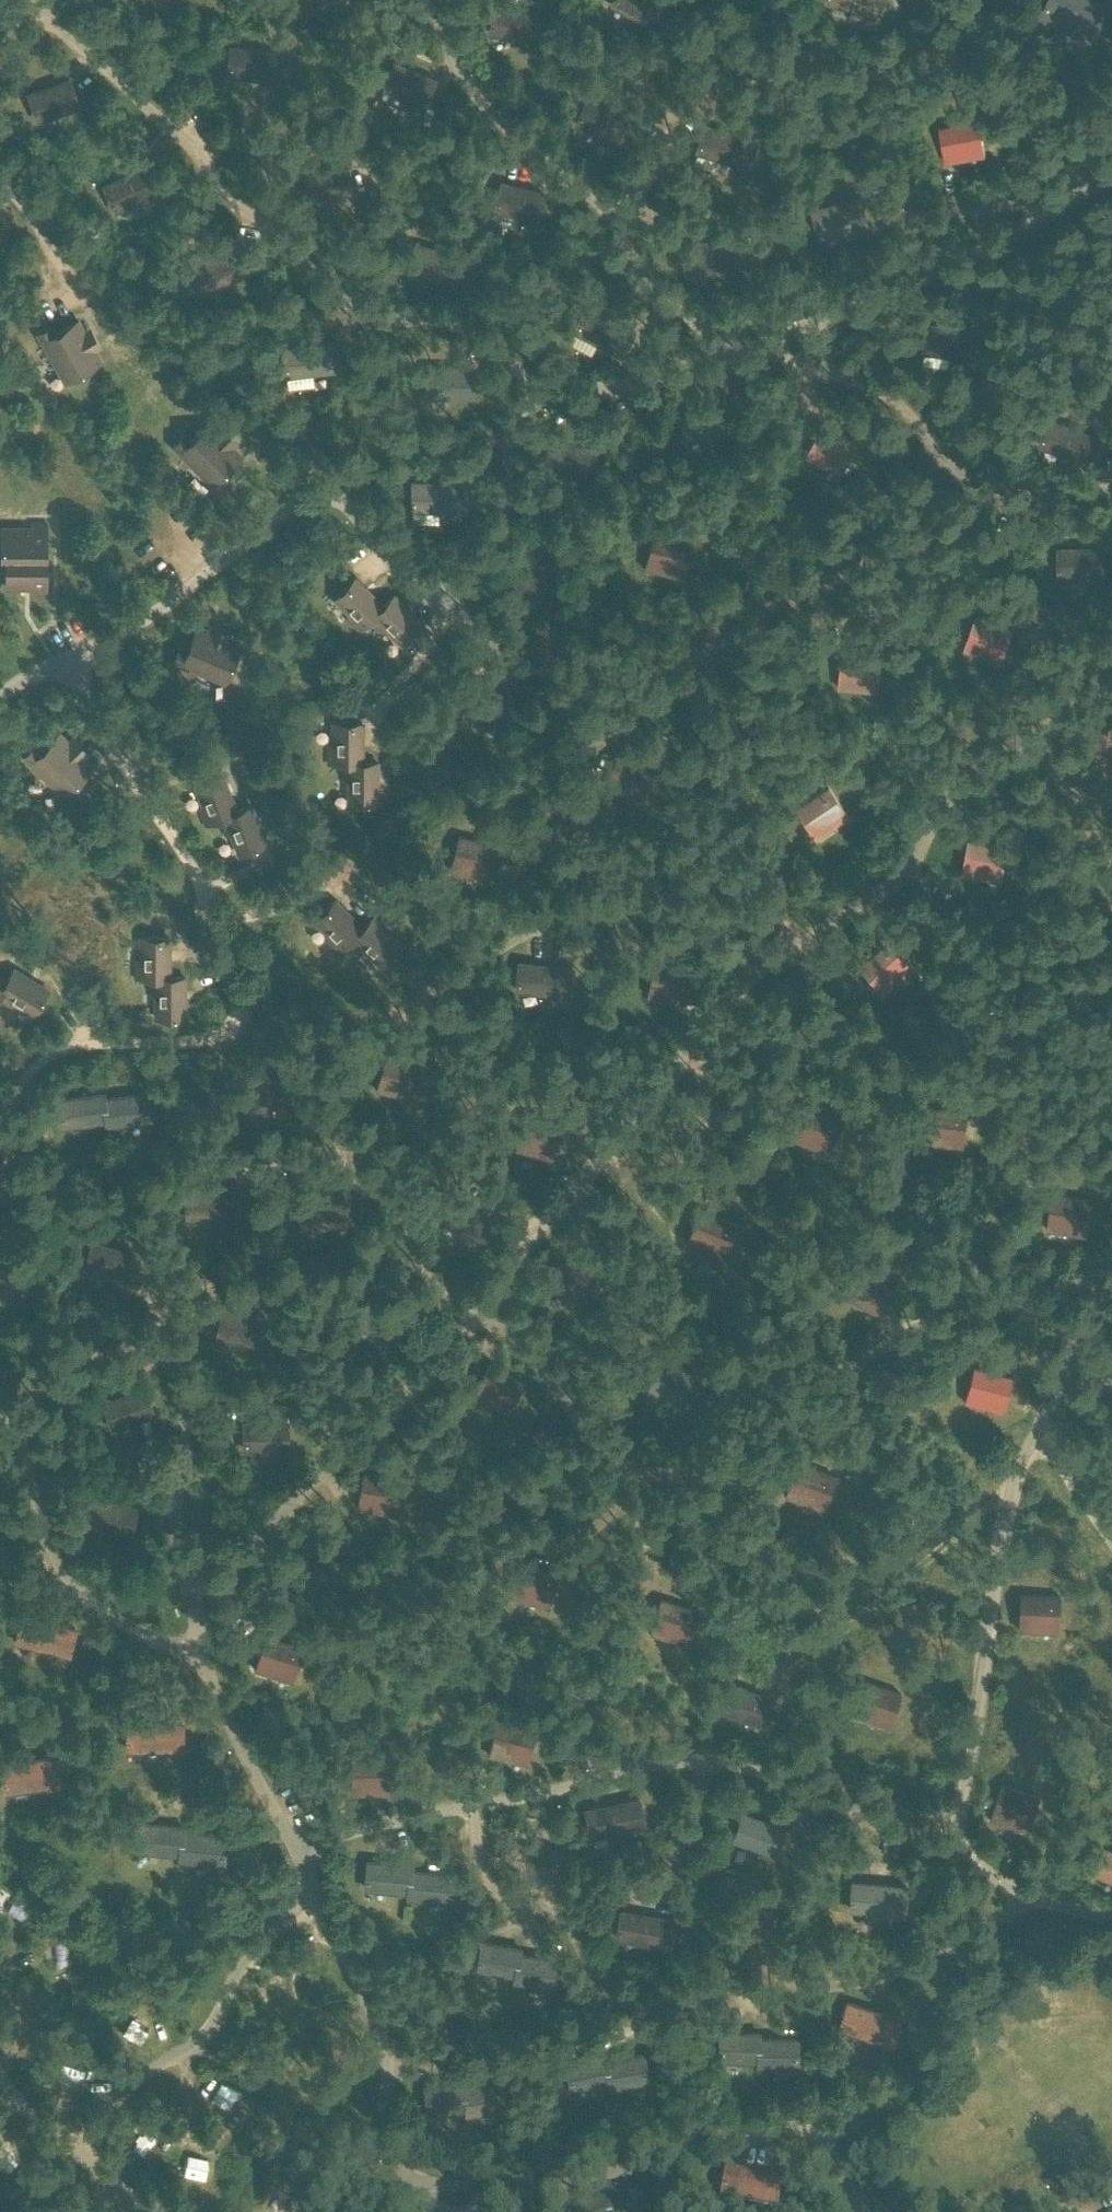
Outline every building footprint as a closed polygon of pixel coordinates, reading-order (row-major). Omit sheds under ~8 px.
[(651,24),(663,0),(614,0),(612,4),(651,24)] [(854,10),(865,13),(863,18),(874,21),(879,22),(886,0),(856,0),(855,4),(854,10)] [(1043,13),(1048,15),(1058,20),(1061,15),(1071,19),(1080,0),(1049,0),(1043,13)] [(1069,24),(1080,29),(1077,34),(1087,39),(1092,41),(1108,6),(1094,0),(1080,0),(1071,19),(1069,24)] [(490,32),(531,44),(539,17),(498,5),(490,32)] [(228,74),(272,79),(275,52),(232,46),(228,74)] [(385,88),(425,105),(436,79),(395,62),(385,88)] [(29,93),(38,119),(80,105),(71,78),(29,93)] [(577,123),(617,140),(628,115),(588,97),(577,123)] [(940,126),(948,163),(987,156),(980,119),(940,126)] [(697,151),(749,167),(757,140),(705,124),(697,151)] [(304,168),(307,195),(351,192),(348,164),(304,168)] [(105,184),(116,210),(156,193),(145,167),(105,184)] [(495,209),(538,219),(545,192),(502,182),(495,209)] [(815,213),(822,236),(868,223),(861,200),(815,213)] [(11,213),(0,204),(0,226),(11,213)] [(193,262),(201,289),(243,275),(234,249),(193,262)] [(574,330),(622,355),(635,330),(587,305),(574,330)] [(40,331),(37,333),(51,357),(52,358),(58,369),(65,380),(65,381),(101,361),(88,340),(78,321),(55,334),(50,325),(44,329),(42,330),(40,331)] [(926,351),(979,358),(983,330),(929,323),(926,351)] [(283,347),(287,375),(340,369),(337,341),(283,347)] [(428,396),(471,396),(472,368),(428,368),(428,396)] [(1041,445),(1092,464),(1101,437),(1050,418),(1041,445)] [(177,442),(173,446),(192,464),(203,475),(211,482),(213,485),(241,455),(225,439),(208,423),(190,442),(183,436),(177,442)] [(547,453),(586,472),(598,447),(559,428),(547,453)] [(806,456),(842,473),(853,449),(817,432),(806,456)] [(412,509),(467,510),(467,482),(413,481),(412,509)] [(1,536),(1,559),(6,559),(45,559),(45,523),(32,523),(32,529),(29,529),(25,529),(21,529),(1,529),(1,536)] [(645,569),(684,579),(694,541),(655,533),(645,569)] [(1060,548),(1060,576),(1104,575),(1104,547),(1060,548)] [(6,580),(7,589),(25,588),(28,588),(31,588),(31,593),(31,594),(45,593),(45,559),(6,559),(6,580)] [(355,577),(334,598),(350,614),(346,618),(359,631),(369,621),(384,605),(373,594),(371,592),(355,577)] [(384,605),(369,621),(381,634),(385,629),(402,645),(423,624),(408,610),(406,607),(394,595),(384,605)] [(964,651),(1001,663),(1014,627),(977,615),(964,651)] [(178,643),(173,657),(199,667),(224,678),(240,640),(197,622),(187,646),(178,643)] [(839,688),(878,692),(883,654),(844,650),(839,688)] [(467,704),(480,729),(519,709),(506,684),(467,704)] [(328,763),(342,763),(360,761),(361,723),(334,722),(334,747),(328,747),(328,763)] [(1110,774),(1111,773),(1111,724),(1088,739),(1110,774)] [(34,745),(23,755),(43,775),(63,794),(92,765),(59,733),(41,751),(34,745)] [(360,761),(342,763),(342,779),(349,779),(348,802),(375,802),(375,761),(360,761)] [(225,774),(197,784),(205,805),(199,807),(206,824),(218,819),(239,811),(233,795),(232,792),(225,774)] [(797,808),(818,839),(850,816),(830,786),(797,808)] [(239,811),(218,819),(225,836),(230,834),(239,855),(266,844),(252,806),(239,811)] [(450,872),(491,881),(497,844),(458,836),(450,872)] [(963,876),(1004,882),(1008,846),(969,839),(963,866),(963,876)] [(351,944),(362,930),(334,901),(314,919),(331,936),(326,941),(340,955),(351,944)] [(362,930),(351,944),(362,955),(368,949),(382,963),(399,946),(373,920),(362,930)] [(148,978),(169,978),(169,939),(141,939),(142,961),(135,961),(135,978),(148,978)] [(860,965),(885,995),(915,966),(889,940),(860,965)] [(516,989),(570,995),(573,967),(519,961),(516,989)] [(647,996),(656,998),(687,1004),(692,967),(654,961),(647,996)] [(0,993),(0,1000),(10,1007),(14,1001),(32,1013),(47,991),(13,968),(5,980),(0,993)] [(169,978),(148,978),(149,995),(156,995),(156,1017),(186,1016),(185,977),(169,978)] [(376,1089),(415,1100),(424,1065),(386,1054),(376,1089)] [(245,1084),(250,1109),(299,1100),(294,1076),(245,1084)] [(104,1098),(106,1121),(107,1126),(151,1120),(147,1092),(104,1098)] [(106,1121),(104,1098),(104,1093),(59,1099),(63,1126),(106,1121)] [(790,1138),(828,1155),(843,1120),(845,1116),(809,1104),(790,1138)] [(923,1144),(963,1148),(966,1110),(928,1107),(923,1144)] [(516,1150),(555,1160),(564,1124),(527,1114),(516,1150)] [(186,1192),(187,1217),(236,1214),(235,1190),(186,1192)] [(1049,1231),(1089,1237),(1091,1196),(1053,1192),(1049,1231)] [(686,1243),(724,1259),(737,1223),(701,1209),(686,1243)] [(91,1239),(82,1270),(84,1270),(89,1271),(100,1275),(104,1276),(127,1282),(136,1252),(91,1239)] [(22,1284),(1,1265),(0,1266),(0,1308),(22,1284)] [(222,1305),(215,1336),(217,1337),(222,1338),(233,1340),(237,1341),(261,1346),(267,1314),(222,1305)] [(965,1403),(1005,1414),(1013,1377),(975,1368),(965,1403)] [(115,1395),(101,1400),(106,1415),(111,1430),(113,1430),(118,1428),(128,1424),(132,1423),(155,1415),(145,1385),(115,1395)] [(289,1419),(242,1419),(243,1451),(244,1451),(250,1451),(261,1451),(265,1451),(289,1451),(289,1419)] [(785,1497),(824,1512),(836,1476),(821,1470),(799,1463),(785,1497)] [(357,1510),(398,1516),(402,1478),(363,1473),(357,1510)] [(93,1495),(86,1527),(87,1527),(93,1528),(104,1531),(108,1531),(132,1537),(138,1505),(93,1495)] [(511,1598),(550,1609),(560,1573),(523,1564),(511,1598)] [(1019,1632),(1045,1632),(1060,1633),(1060,1596),(1021,1594),(1021,1600),(1019,1632)] [(649,1634),(688,1647),(698,1609),(662,1599),(649,1634)] [(16,1642),(69,1655),(76,1628),(23,1615),(16,1642)] [(255,1671),(294,1683),(305,1647),(266,1636),(255,1671)] [(853,1716),(891,1729),(901,1693),(864,1681),(853,1716)] [(724,1711),(765,1726),(774,1699),(733,1684),(724,1711)] [(490,1757),(529,1765),(537,1729),(499,1721),(490,1757)] [(128,1750),(182,1751),(183,1723),(128,1722),(128,1750)] [(352,1771),(352,1795),(394,1795),(393,1756),(353,1755),(352,1771)] [(1,1765),(6,1793),(59,1783),(54,1756),(1,1765)] [(990,1820),(1029,1832),(1040,1796),(1002,1785),(990,1820)] [(586,1809),(591,1836),(644,1826),(639,1799),(586,1809)] [(734,1839),(775,1854),(784,1828),(743,1813),(734,1839)] [(137,1850),(180,1854),(183,1832),(184,1826),(139,1823),(137,1850)] [(183,1832),(180,1854),(180,1859),(224,1863),(226,1835),(183,1832)] [(1111,1880),(1111,1850),(1106,1847),(1096,1873),(1111,1880)] [(365,1888),(408,1892),(411,1869),(412,1864),(368,1860),(365,1888)] [(411,1869),(408,1892),(408,1897),(452,1901),(454,1873),(411,1869)] [(850,1909),(904,1914),(907,1886),(853,1881),(850,1909)] [(616,1937),(669,1947),(674,1920),(621,1910),(616,1937)] [(477,1969),(515,1975),(520,1953),(521,1948),(482,1941),(477,1969)] [(520,1953),(515,1975),(514,1980),(552,1987),(557,1959),(520,1953)] [(840,2028),(891,2045),(900,2019),(848,2002),(840,2028)] [(720,2060),(758,2060),(759,2038),(759,2032),(720,2032),(720,2060)] [(759,2038),(758,2060),(758,2066),(797,2066),(797,2038),(759,2038)] [(606,2059),(609,2082),(610,2087),(648,2080),(643,2052),(606,2059)] [(609,2082),(606,2059),(605,2054),(566,2061),(572,2089),(609,2082)] [(232,2096),(240,2085),(217,2070),(209,2081),(232,2096)] [(466,2109),(464,2086),(463,2081),(425,2086),(428,2113),(466,2109)] [(464,2086),(466,2109),(466,2114),(505,2109),(502,2081),(464,2086)] [(283,2165),(256,2191),(274,2209),(301,2183),(283,2165)] [(722,2197),(775,2206),(780,2178),(726,2169),(722,2197)] [(606,2204),(604,2199),(567,2211),(608,2211),(606,2204)]
